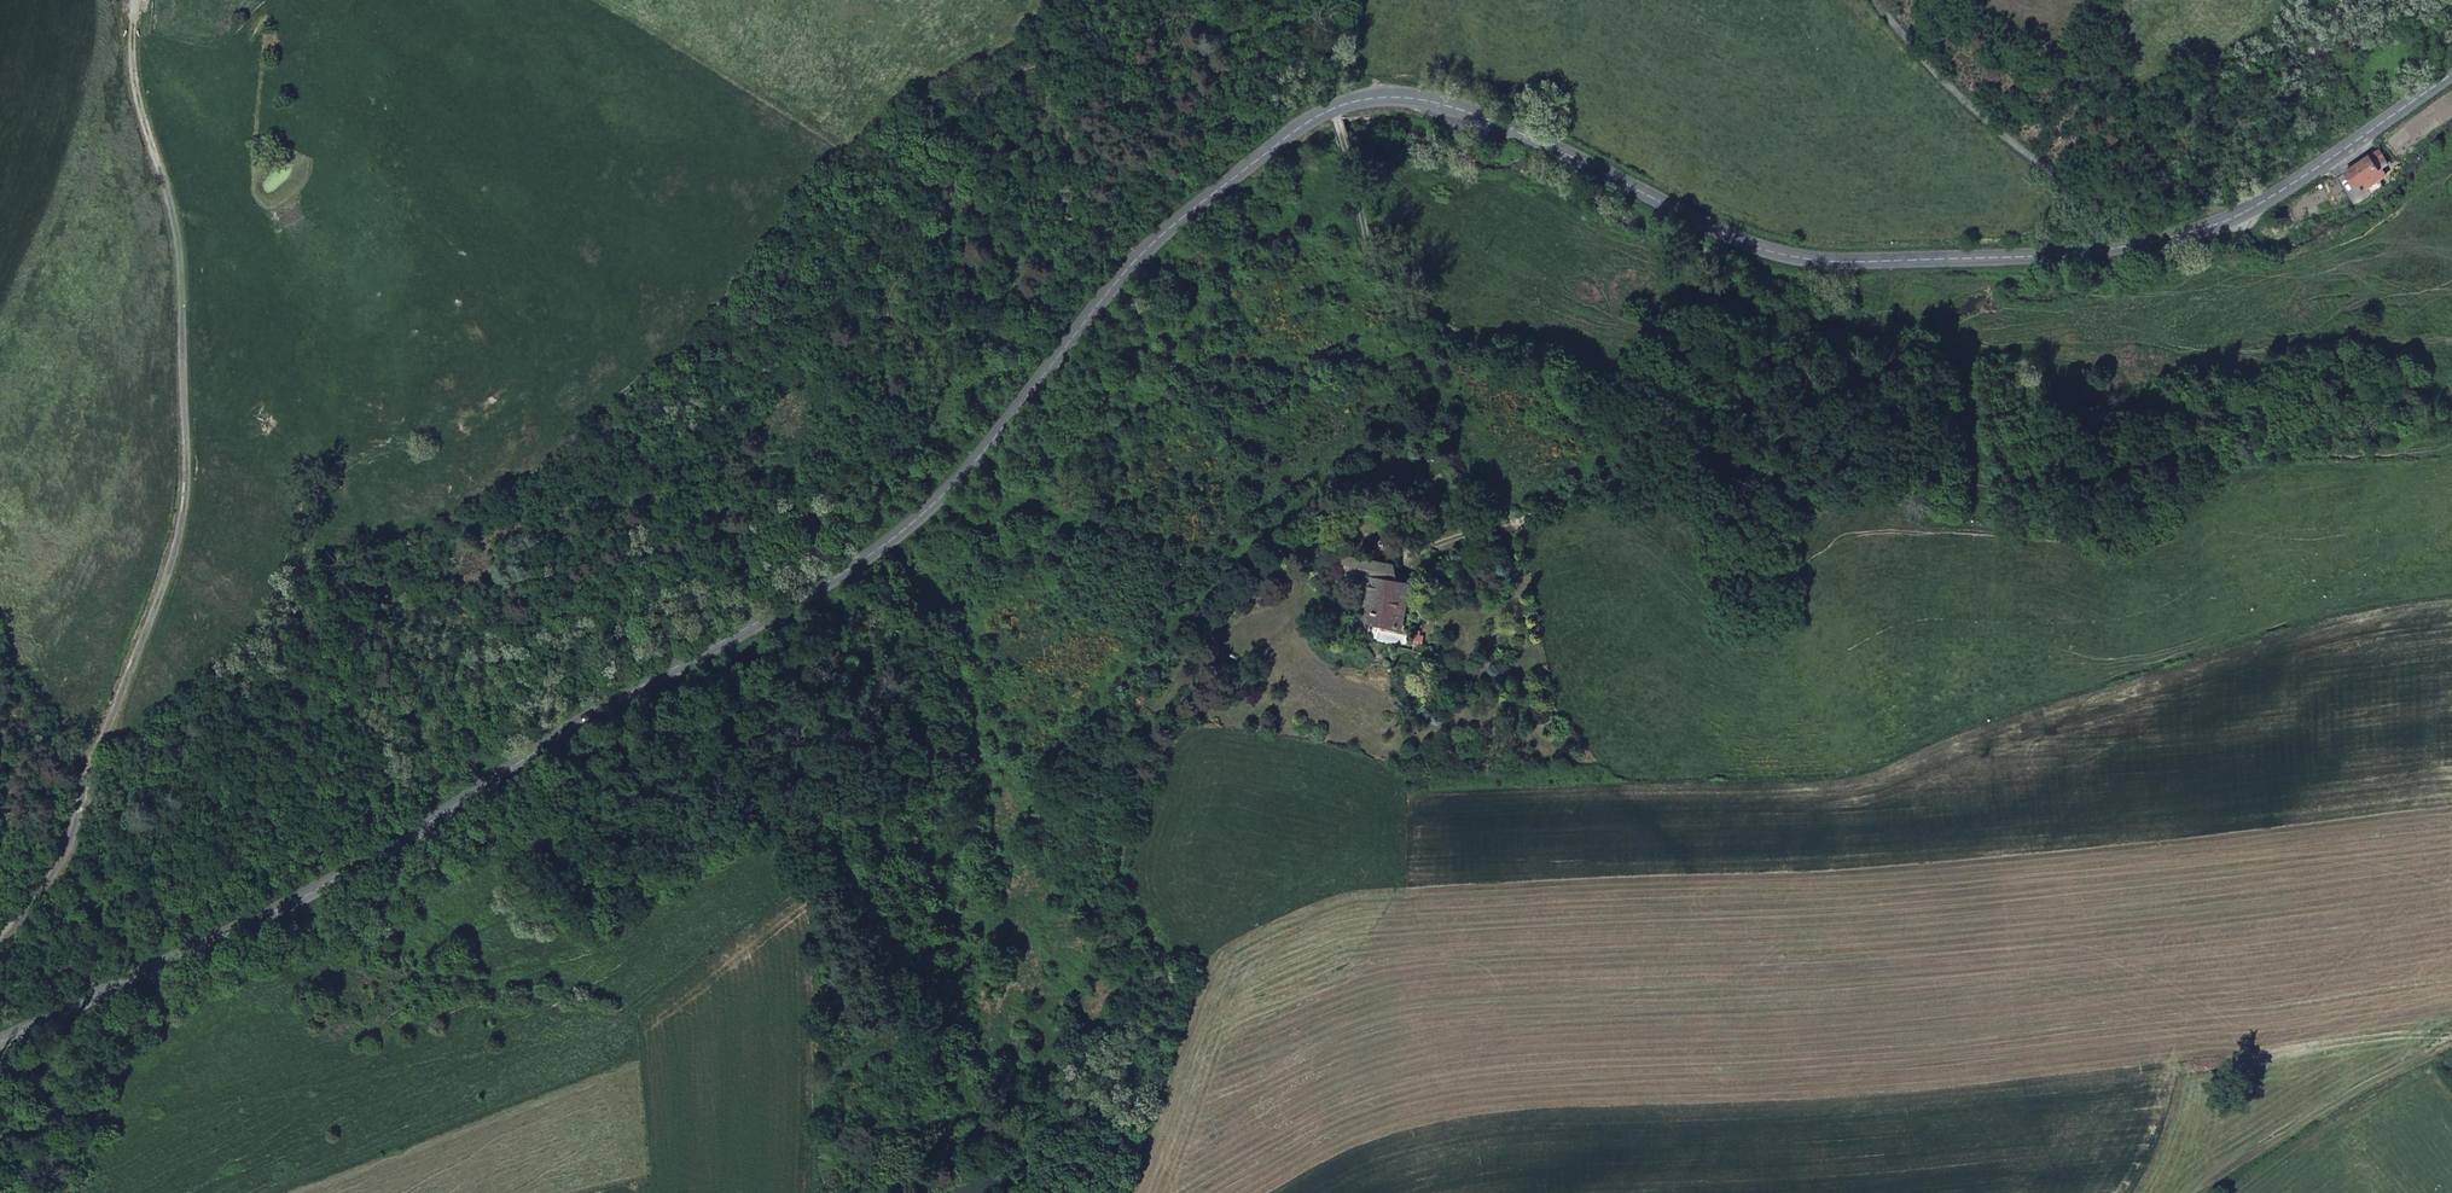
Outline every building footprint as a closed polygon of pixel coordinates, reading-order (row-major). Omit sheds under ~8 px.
[(2370,194),(2383,185),(2389,181),(2385,174),(2392,171),(2392,170),(2381,154),(2347,176),(2357,193),(2366,187),(2370,194)] [(2388,192),(2383,185),(2370,194),(2375,201),(2388,192)] [(1842,278),(1830,277),(1830,288),(1840,289),(1842,278)] [(1364,624),(1402,630),(1408,586),(1395,584),(1394,568),(1332,556),(1330,575),(1335,575),(1334,582),(1348,584),(1350,577),(1371,581),(1364,624)]
